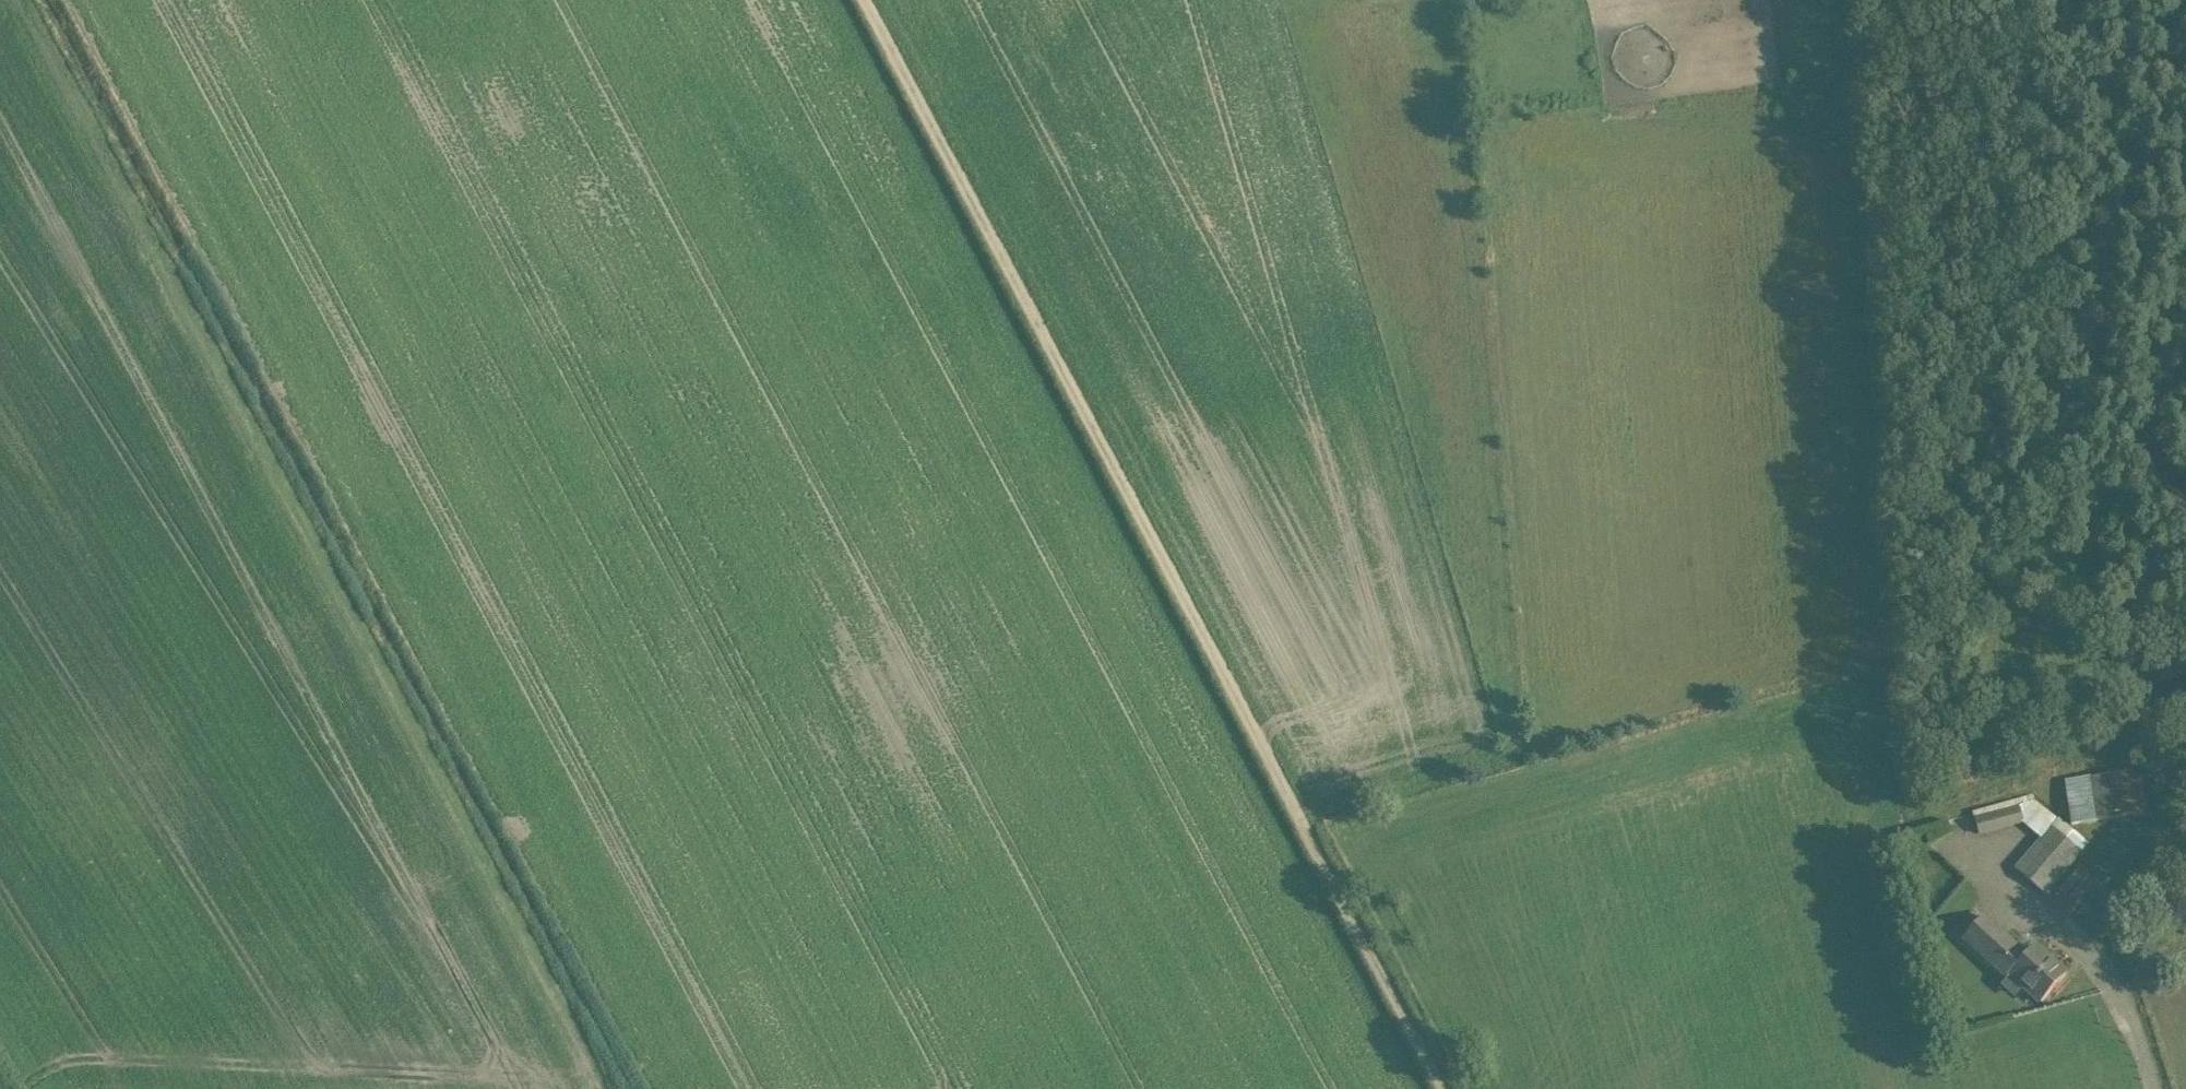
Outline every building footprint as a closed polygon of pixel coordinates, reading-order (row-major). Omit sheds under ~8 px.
[(2142,775),(2115,779),(2122,821),(2149,817),(2142,775)] [(2122,821),(2115,779),(2091,783),(2098,825),(2122,821)] [(2035,806),(1975,822),(1978,836),(2022,824),(2042,841),(2051,831),(2056,825),(2035,806)] [(2042,841),(2015,872),(2044,897),(2080,856),(2051,831),(2042,841)] [(2081,870),(2069,884),(2077,891),(2089,877),(2081,870)] [(2026,958),(1983,919),(1963,940),(2007,980),(2010,977),(2010,976),(2026,958)] [(2065,977),(2034,949),(2026,958),(2010,976),(2010,977),(2041,1005),(2065,977)]
